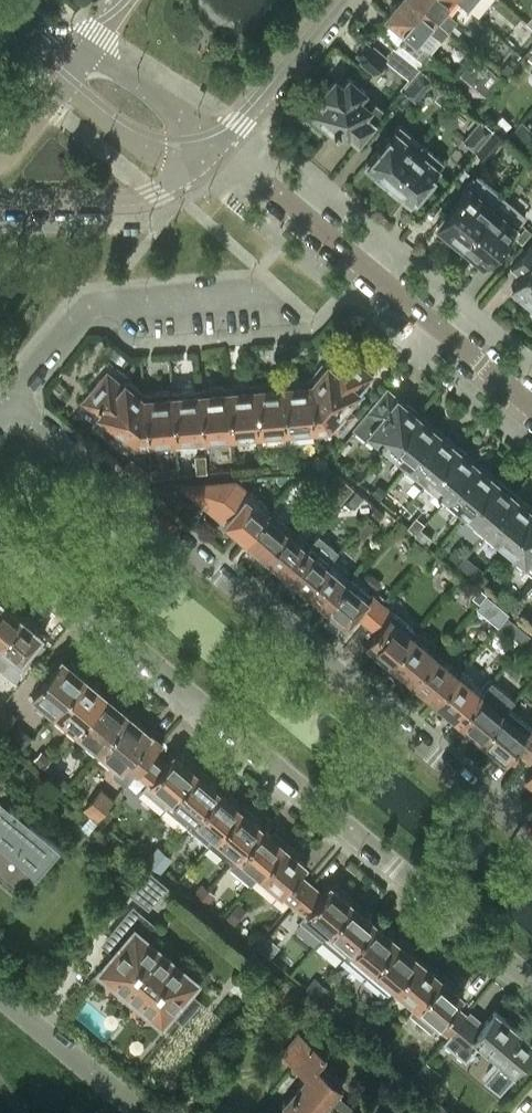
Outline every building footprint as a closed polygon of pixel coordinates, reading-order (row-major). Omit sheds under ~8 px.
[(414,0),(399,0),(397,2),(394,2),(389,8),(389,11),(387,14),(407,31),(415,38),(426,25),(440,37),(448,28),(414,0)] [(448,28),(456,19),(441,6),(447,0),(414,0),(448,28)] [(407,31),(398,41),(421,61),(430,51),(415,38),(407,31)] [(371,43),(366,39),(356,51),(361,55),(359,57),(373,68),(375,65),(386,53),(372,41),(371,43)] [(418,66),(392,45),(386,53),(375,65),(401,87),(418,66)] [(474,53),(459,71),(484,92),(499,74),(474,53)] [(507,61),(499,70),(506,75),(513,66),(507,61)] [(420,67),(403,89),(416,99),(433,77),(420,67)] [(334,77),(314,101),(322,108),(313,118),(329,131),(331,129),(342,138),(369,106),(367,105),(372,99),(363,91),(364,89),(348,76),(342,84),(334,77)] [(474,148),(492,127),(480,116),(475,123),(462,138),(474,148)] [(510,135),(509,136),(526,150),(531,143),(531,131),(521,121),(519,124),(510,135)] [(415,146),(404,137),(409,131),(399,122),(367,160),(374,166),(372,168),(387,180),(415,146)] [(492,127),(474,148),(486,158),(504,136),(492,127)] [(415,146),(387,180),(402,193),(403,191),(411,197),(443,159),(432,150),(427,156),(415,146)] [(458,244),(500,193),(476,173),(459,193),(459,194),(436,221),(447,230),(446,234),(458,244)] [(507,234),(518,221),(525,214),(500,193),(458,244),(469,253),(473,252),(484,261),(507,233),(507,234)] [(510,266),(519,274),(511,284),(519,291),(520,294),(530,303),(531,300),(531,239),(510,266)] [(330,365),(323,360),(309,376),(314,425),(327,423),(337,432),(354,412),(344,403),(365,379),(358,373),(363,367),(342,350),(330,365)] [(106,371),(89,392),(96,398),(90,404),(116,426),(113,430),(137,449),(149,448),(149,444),(143,391),(127,378),(122,384),(106,371)] [(309,376),(281,379),(286,432),(314,429),(314,425),(309,376)] [(281,379),(253,381),(258,434),(286,432),(281,379)] [(253,381),(226,384),(230,437),(258,434),(253,381)] [(226,384),(198,386),(203,439),(230,437),(226,384)] [(198,386),(170,389),(175,441),(203,439),(198,386)] [(389,446),(418,411),(408,402),(405,403),(386,387),(369,408),(355,425),(376,442),(379,438),(389,446)] [(170,389),(143,391),(149,444),(175,441),(170,389)] [(428,419),(418,411),(389,446),(398,454),(394,458),(404,466),(436,429),(428,423),(428,419)] [(443,435),(436,429),(404,466),(414,475),(418,470),(427,478),(457,443),(446,435),(443,435)] [(467,452),(457,443),(427,478),(437,486),(433,490),(443,499),(474,461),(467,455),(467,452)] [(307,450),(308,463),(317,463),(316,449),(307,450)] [(482,467),(474,461),(443,499),(453,507),(457,503),(466,511),(495,476),(485,467),(482,467)] [(143,468),(136,476),(143,482),(150,474),(143,468)] [(353,486),(335,471),(323,486),(340,500),(353,486)] [(505,484),(495,476),(466,511),(475,518),(472,523),(481,531),(513,493),(506,487),(505,484)] [(235,479),(193,483),(195,497),(203,504),(213,499),(224,520),(223,521),(244,538),(269,508),(235,479)] [(513,493),(481,531),(492,539),(495,535),(505,543),(531,510),(531,507),(523,500),(520,500),(513,493)] [(383,512),(375,505),(369,512),(377,519),(383,512)] [(269,508),(244,538),(264,555),(289,525),(269,508)] [(505,543),(514,551),(510,555),(531,573),(531,510),(505,543)] [(411,518),(405,526),(414,533),(420,526),(411,518)] [(289,525),(264,555),(284,572),(309,542),(289,525)] [(309,542),(284,572),(305,589),(330,559),(309,542)] [(456,562),(464,552),(457,545),(448,555),(456,562)] [(330,559),(305,589),(325,606),(350,576),(330,559)] [(350,576),(325,606),(346,624),(354,614),(365,622),(382,602),(371,593),(371,594),(350,576)] [(478,602),(483,596),(476,590),(471,596),(478,602)] [(2,599),(0,601),(0,640),(21,615),(12,607),(13,604),(7,599),(4,601),(2,599)] [(382,602),(365,622),(375,631),(366,641),(389,660),(410,634),(411,634),(415,629),(382,602)] [(21,615),(0,640),(0,650),(15,663),(18,660),(19,661),(43,633),(32,624),(33,621),(27,616),(24,617),(21,615)] [(529,634),(517,624),(506,615),(499,623),(510,633),(522,642),(529,634)] [(410,634),(389,660),(413,680),(434,654),(411,634),(410,634)] [(434,654),(413,680),(436,699),(457,673),(434,654)] [(84,675),(61,656),(31,691),(54,710),(84,675)] [(457,673),(436,699),(458,718),(479,692),(457,673)] [(92,682),(84,675),(54,710),(76,728),(105,693),(97,686),(97,684),(93,681),(92,682)] [(479,692),(458,718),(482,738),(504,712),(479,692)] [(113,700),(105,693),(76,728),(98,747),(127,711),(119,704),(119,702),(115,699),(113,700)] [(0,706),(0,732),(14,715),(2,704),(0,706)] [(134,771),(152,750),(160,740),(149,731),(150,730),(127,711),(98,747),(118,764),(111,773),(124,783),(134,771)] [(504,712),(482,738),(505,757),(513,747),(523,755),(531,745),(531,728),(521,719),(517,724),(504,712)] [(523,755),(531,762),(531,745),(523,755)] [(18,758),(6,748),(1,754),(13,764),(18,758)] [(184,759),(173,750),(164,760),(152,750),(134,771),(146,781),(142,787),(164,805),(195,768),(193,767),(195,765),(185,757),(184,759)] [(193,817),(217,787),(207,778),(209,776),(199,768),(197,770),(195,768),(164,805),(187,824),(193,817)] [(95,817),(112,797),(113,796),(100,786),(82,806),(95,817)] [(208,842),(239,806),(237,804),(239,802),(229,794),(228,796),(217,787),(193,817),(187,824),(208,842)] [(0,795),(0,839),(36,870),(58,844),(0,795)] [(230,861),(261,824),(251,815),(252,813),(243,805),(241,807),(239,806),(208,842),(230,861)] [(252,879),(258,872),(283,842),(281,841),(283,839),(273,831),(271,833),(261,824),(230,861),(252,879)] [(295,852),(296,850),(287,842),(285,844),(283,842),(258,872),(280,890),(279,892),(291,903),(309,881),(297,871),(306,861),(295,852)] [(149,855),(156,861),(164,851),(157,845),(149,855)] [(164,851),(156,861),(162,866),(171,856),(164,851)] [(147,866),(127,890),(148,907),(167,883),(147,866)] [(321,891),(309,881),(291,903),(303,912),(298,918),(320,937),(351,900),(350,899),(352,896),(342,888),(340,890),(329,881),(321,891)] [(201,882),(193,892),(199,898),(208,888),(201,882)] [(208,888),(199,898),(206,903),(214,893),(208,888)] [(365,908),(355,899),(353,901),(351,900),(320,937),(343,955),(373,918),(363,910),(365,908)] [(122,943),(114,953),(101,968),(161,1018),(193,979),(146,939),(156,927),(132,906),(110,933),(122,943)] [(237,906),(227,918),(233,923),(244,911),(237,906)] [(384,927),(373,918),(343,955),(365,974),(395,937),(394,935),(396,933),(386,925),(384,927)] [(409,944),(399,936),(397,938),(395,937),(365,974),(386,992),(393,985),(417,955),(407,946),(409,944)] [(269,938),(261,947),(271,957),(280,947),(269,938)] [(428,964),(417,955),(393,985),(415,1003),(440,974),(438,972),(440,970),(430,962),(428,964)] [(465,1012),(454,1003),(462,992),(451,983),(453,981),(443,973),(441,975),(440,974),(415,1003),(408,1011),(431,1030),(436,1024),(448,1034),(465,1012)] [(314,976),(305,986),(312,992),(320,982),(314,976)] [(320,982),(312,992),(319,998),(327,988),(320,982)] [(188,1018),(200,993),(187,988),(176,1012),(188,1018)] [(531,1046),(531,1040),(494,1008),(480,1025),(465,1012),(448,1034),(443,1039),(454,1049),(465,1057),(483,1036),(502,1052),(484,1074),(498,1086),(531,1046)] [(349,1023),(356,1029),(364,1019),(358,1013),(349,1023)] [(364,1019),(356,1029),(363,1035),(371,1024),(364,1019)] [(281,1054),(294,1064),(310,1043),(309,1042),(298,1033),(281,1054)] [(315,1036),(309,1042),(310,1043),(322,1053),(328,1046),(315,1036)] [(332,1092),(339,1084),(316,1065),(325,1055),(322,1053),(310,1043),(294,1064),(306,1074),(283,1102),(296,1112),(314,1112),(332,1092)] [(427,1063),(415,1076),(426,1086),(437,1072),(427,1063)]
